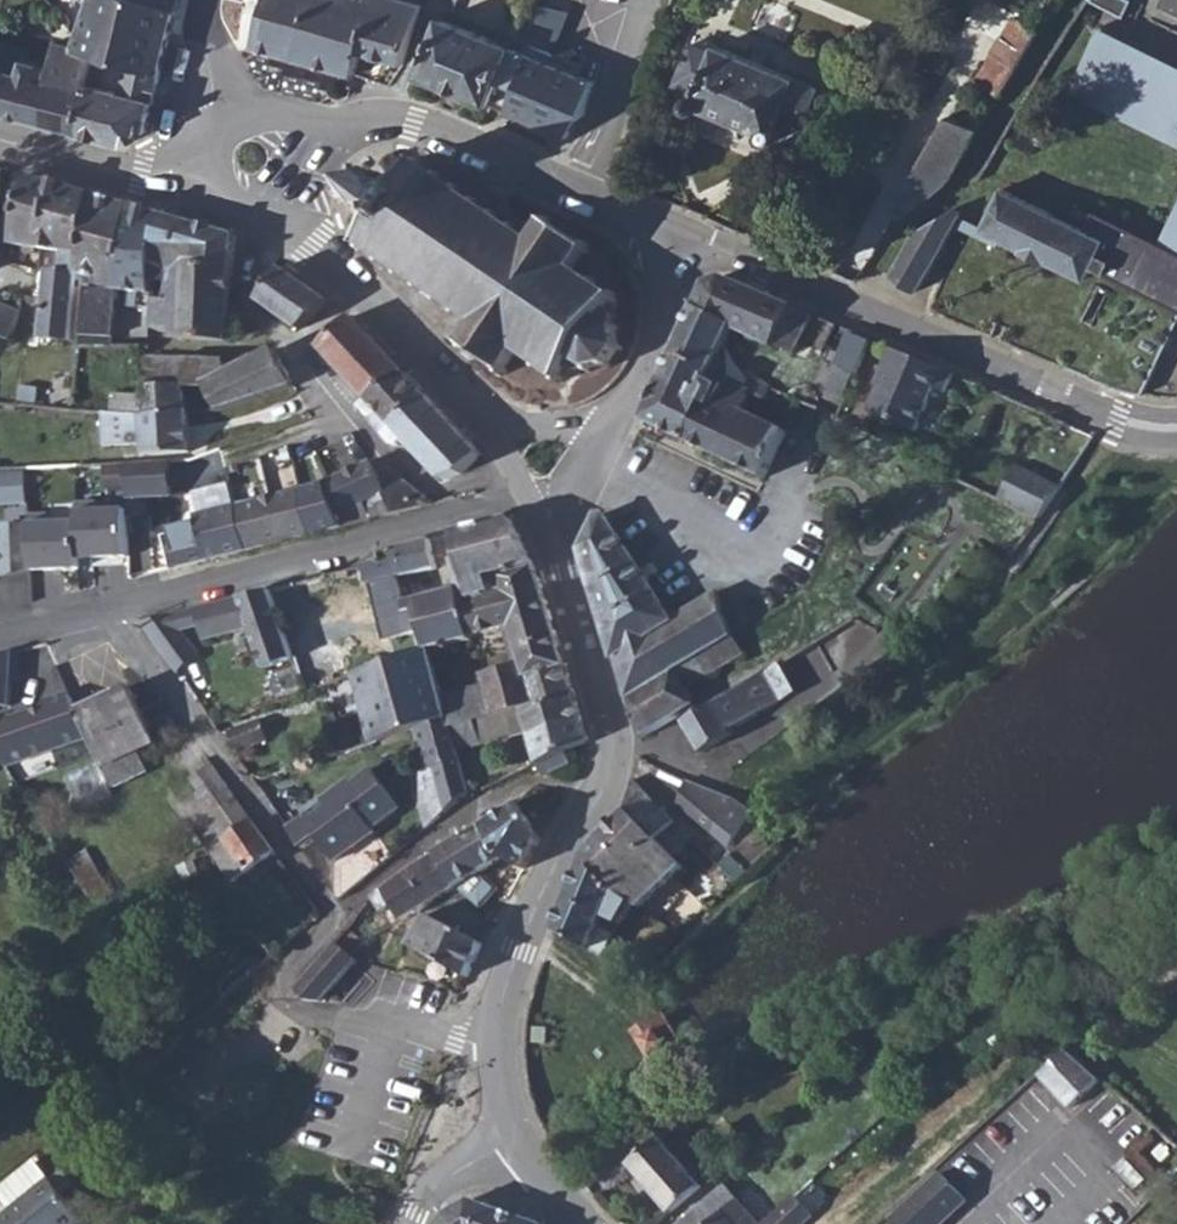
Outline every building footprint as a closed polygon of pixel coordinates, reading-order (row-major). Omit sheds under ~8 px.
[(161,75),(177,11),(148,0),(53,0),(82,25),(80,33),(75,47),(75,48),(97,55),(97,56),(108,59),(130,65),(161,75)] [(177,11),(180,0),(148,0),(177,11)] [(226,12),(244,44),(307,61),(356,75),(363,51),(362,51),(372,14),(348,7),(348,4),(349,0),(229,0),(226,12)] [(363,51),(406,63),(425,3),(415,0),(349,0),(348,4),(348,7),(372,14),(362,51),(363,51)] [(1124,18),(1132,0),(1096,0),(1124,18)] [(536,2),(525,31),(559,44),(572,11),(536,2)] [(994,69),(1012,80),(1041,30),(1017,16),(980,79),(986,83),(994,69)] [(445,17),(421,74),(492,103),(517,47),(445,17)] [(1102,25),(1073,86),(1176,136),(1176,62),(1102,25)] [(492,103),(491,103),(570,136),(586,113),(596,80),(583,75),(587,64),(559,53),(559,54),(552,51),(555,44),(525,31),(524,31),(517,47),(492,103)] [(12,116),(22,75),(8,70),(14,43),(0,39),(0,113),(12,116)] [(58,85),(46,124),(80,133),(97,56),(97,55),(75,48),(75,47),(58,41),(52,66),(54,67),(49,82),(58,85)] [(12,116),(46,124),(58,85),(49,82),(54,67),(52,66),(29,59),(32,49),(14,43),(8,70),(22,75),(12,116)] [(821,88),(718,45),(698,96),(694,95),(688,97),(685,104),(688,110),(695,112),(700,110),(701,108),(762,132),(761,133),(764,139),(772,143),(778,140),(781,134),(778,128),(777,127),(784,109),(809,119),(821,88)] [(130,65),(123,93),(100,87),(108,59),(97,56),(80,133),(106,139),(126,145),(147,132),(154,103),(161,75),(130,65)] [(994,69),(986,83),(1004,93),(1012,80),(994,69)] [(894,213),(902,220),(933,197),(952,179),(975,139),(987,119),(970,111),(964,123),(950,115),(894,213)] [(388,178),(390,174),(386,171),(357,216),(362,219),(364,215),(376,222),(374,227),(377,228),(367,241),(363,238),(359,242),(364,247),(361,251),(365,254),(368,250),(382,258),(379,264),(386,267),(389,263),(403,273),(400,277),(404,281),(408,276),(421,284),(418,289),(422,292),(426,288),(440,298),(436,302),(441,306),(445,301),(457,310),(454,314),(461,319),(464,314),(482,326),(471,341),(468,339),(465,344),(468,346),(466,352),(470,355),(475,348),(504,369),(500,376),(504,379),(509,373),(513,375),(515,371),(512,368),(523,353),(541,365),(538,370),(544,374),(547,369),(559,376),(557,382),(560,385),(563,381),(568,383),(572,378),(567,376),(572,367),(578,372),(587,368),(590,368),(590,377),(596,376),(596,369),(607,367),(610,371),(614,368),(611,365),(620,349),(627,349),(627,344),(622,344),(621,332),(626,331),(625,325),(617,329),(614,327),(616,324),(616,317),(609,313),(614,304),(621,307),(622,303),(618,301),(618,298),(620,295),(616,292),(613,297),(602,289),(606,284),(600,280),(596,285),(577,271),(586,256),(591,259),(595,255),(589,251),(592,246),(588,244),(585,248),(554,228),(557,223),(552,220),(549,225),(545,222),(542,227),(546,229),(535,244),(517,232),(520,228),(515,225),(512,228),(498,219),(502,215),(497,212),(493,216),(480,207),(482,202),(478,199),(475,204),(462,195),(465,190),(460,187),(457,191),(443,182),(446,178),(439,175),(437,178),(422,168),(425,164),(422,162),(418,165),(413,162),(409,167),(415,171),(406,184),(403,183),(401,186),(388,178)] [(14,247),(46,254),(62,186),(30,176),(14,247)] [(62,186),(46,254),(52,255),(66,258),(62,278),(50,277),(46,343),(75,345),(80,290),(82,280),(92,194),(62,186)] [(985,227),(962,215),(957,225),(1000,246),(1003,238),(1024,247),(1023,249),(1049,261),(1050,260),(1089,278),(1096,265),(1108,270),(1099,288),(1108,293),(1091,328),(1108,336),(1089,377),(1118,389),(1143,395),(1176,327),(1176,228),(1169,246),(1096,210),(1087,228),(1004,188),(985,227)] [(132,206),(92,194),(82,280),(107,283),(105,293),(119,295),(119,294),(132,206)] [(165,216),(132,206),(119,294),(119,295),(154,297),(154,293),(155,287),(165,216)] [(962,215),(964,212),(956,208),(915,232),(889,276),(917,291),(919,291),(957,225),(962,215)] [(210,264),(212,229),(165,216),(155,287),(169,288),(168,305),(154,305),(154,333),(172,340),(183,340),(184,293),(188,260),(210,264)] [(240,238),(212,229),(210,264),(188,260),(184,293),(183,340),(183,342),(234,343),(240,238)] [(66,258),(52,255),(50,277),(62,278),(66,258)] [(333,304),(284,270),(262,301),(302,331),(333,304)] [(781,345),(799,308),(727,279),(707,285),(696,310),(738,329),(780,349),(781,345)] [(116,341),(119,295),(105,293),(89,292),(84,339),(116,341)] [(15,343),(23,312),(0,303),(0,337),(15,343)] [(801,355),(806,345),(819,317),(799,308),(781,345),(801,355)] [(696,310),(664,380),(720,408),(729,391),(733,383),(741,368),(725,360),(738,329),(696,310)] [(370,400),(406,373),(353,317),(321,347),(370,400)] [(872,343),(852,334),(838,366),(859,375),(872,343)] [(115,351),(116,341),(84,339),(83,351),(115,351)] [(226,361),(212,360),(211,384),(221,412),(296,387),(274,343),(246,357),(249,363),(229,372),(226,361)] [(949,395),(957,376),(892,349),(884,370),(888,373),(870,411),(917,433),(937,390),(949,395)] [(181,358),(148,357),(146,387),(179,389),(181,358)] [(212,360),(181,358),(179,389),(188,390),(211,384),(212,360)] [(406,373),(370,400),(380,411),(370,419),(384,435),(428,396),(406,373)] [(720,408),(664,380),(645,420),(718,456),(740,411),(748,415),(757,394),(755,393),(733,383),(729,391),(720,408)] [(757,394),(770,399),(776,390),(760,381),(755,393),(757,394)] [(179,389),(146,387),(145,397),(144,415),(190,413),(188,390),(179,389)] [(144,415),(145,397),(115,396),(115,415),(127,416),(144,415)] [(428,396),(384,435),(393,445),(398,444),(405,438),(442,478),(446,479),(463,474),(484,455),(428,396)] [(1067,421),(1037,409),(1026,436),(1056,449),(1067,421)] [(718,456),(767,480),(791,435),(748,415),(740,411),(718,456)] [(115,415),(104,414),(105,447),(145,445),(145,456),(192,453),(190,413),(144,415),(127,416),(115,415)] [(385,466),(379,459),(330,482),(308,489),(237,507),(248,550),(343,528),(435,505),(387,467),(385,466)] [(173,462),(127,464),(128,497),(174,496),(173,462)] [(1018,466),(1001,500),(1041,519),(1062,488),(1018,466)] [(32,501),(28,469),(0,472),(0,479),(3,504),(32,501)] [(232,484),(195,493),(201,516),(237,507),(232,484)] [(82,560),(131,558),(129,510),(100,512),(99,503),(79,504),(80,523),(82,560)] [(248,550),(237,507),(201,516),(198,520),(198,522),(171,529),(172,535),(164,537),(172,569),(248,550)] [(33,569),(33,571),(82,570),(82,560),(80,523),(51,524),(51,515),(31,516),(31,525),(33,569)] [(607,516),(599,516),(584,550),(604,615),(650,582),(607,516)] [(495,576),(535,566),(513,520),(458,532),(463,557),(453,560),(461,589),(460,590),(462,600),(499,591),(495,576)] [(5,571),(5,576),(33,569),(31,525),(3,527),(4,546),(0,546),(0,572),(5,571)] [(438,570),(431,540),(398,548),(401,559),(366,567),(370,586),(438,570)] [(529,676),(567,666),(563,656),(542,584),(535,566),(495,576),(499,591),(514,627),(525,664),(483,675),(486,685),(445,696),(451,719),(453,726),(523,708),(538,704),(529,676)] [(650,582),(604,615),(617,657),(675,621),(674,620),(650,582)] [(472,638),(462,600),(460,590),(406,604),(412,627),(420,625),(428,649),(431,648),(432,651),(441,649),(473,640),(472,638)] [(296,660),(272,591),(171,615),(181,630),(202,625),(206,641),(251,629),(266,671),(296,660)] [(514,627),(499,591),(462,600),(472,638),(514,627)] [(675,621),(617,657),(630,699),(734,636),(720,592),(674,620),(675,621)] [(181,630),(171,615),(144,622),(141,624),(159,649),(178,674),(201,657),(181,630)] [(734,636),(630,699),(637,719),(642,740),(698,706),(689,690),(747,656),(735,638),(734,636)] [(835,672),(819,643),(782,665),(798,693),(835,672)] [(428,649),(356,676),(376,744),(416,731),(451,719),(445,696),(434,659),(432,651),(431,648),(428,649)] [(432,651),(434,659),(443,656),(441,649),(432,651)] [(13,707),(15,652),(0,656),(0,706),(13,707)] [(350,653),(300,672),(308,696),(356,676),(350,653)] [(781,664),(686,723),(704,754),(735,734),(733,731),(798,693),(782,665),(781,664)] [(582,719),(567,666),(529,676),(538,704),(523,708),(530,732),(532,737),(582,719)] [(131,687),(79,712),(92,739),(105,769),(139,753),(158,745),(131,687)] [(0,718),(0,756),(9,768),(92,739),(79,712),(70,694),(50,701),(51,706),(31,713),(16,718),(9,715),(0,718)] [(31,713),(30,708),(9,715),(16,718),(31,713)] [(523,708),(453,726),(460,749),(483,741),(484,745),(530,732),(523,708)] [(429,830),(473,794),(460,749),(453,726),(451,719),(416,731),(424,755),(429,772),(422,774),(413,777),(429,830)] [(588,744),(589,742),(582,719),(532,737),(540,766),(568,753),(588,744)] [(231,732),(239,753),(272,741),(264,720),(231,732)] [(147,772),(139,753),(105,769),(114,787),(147,772)] [(568,753),(540,766),(545,777),(573,764),(568,753)] [(422,774),(429,772),(424,755),(416,757),(422,774)] [(77,797),(105,790),(99,768),(71,776),(77,797)] [(184,807),(192,820),(232,790),(216,768),(196,782),(203,793),(184,807)] [(354,779),(325,801),(327,804),(331,809),(318,818),(315,813),(292,830),(307,851),(321,840),(339,864),(380,834),(377,830),(404,810),(375,770),(357,783),(354,779)] [(676,823),(634,780),(628,810),(581,859),(585,862),(586,860),(609,885),(635,901),(635,902),(641,907),(684,867),(658,840),(676,823)] [(737,842),(756,812),(735,798),(688,782),(680,802),(733,847),(737,842)] [(279,854),(232,790),(192,820),(237,884),(279,854)] [(505,858),(525,870),(541,840),(519,803),(484,826),(504,859),(505,858)] [(327,804),(315,813),(318,818),(331,809),(327,804)] [(756,812),(737,842),(756,847),(770,824),(756,812)] [(477,878),(482,874),(504,859),(484,826),(437,853),(457,888),(482,909),(499,889),(486,878),(482,883),(477,878)] [(88,853),(72,863),(98,904),(115,893),(88,853)] [(411,869),(372,899),(383,913),(393,905),(403,921),(457,888),(437,853),(411,869)] [(744,869),(729,856),(719,866),(734,880),(744,869)] [(586,860),(585,862),(572,896),(557,931),(604,958),(635,902),(635,901),(609,885),(586,860)] [(482,883),(486,878),(482,874),(477,878),(482,883)] [(409,947),(469,978),(483,944),(427,915),(409,947)] [(303,1003),(323,1005),(358,964),(336,946),(295,991),(303,1003)] [(1104,1082),(1071,1050),(1040,1078),(1072,1111),(1104,1082)] [(631,1167),(672,1214),(704,1187),(663,1140),(631,1167)] [(1169,1146),(1160,1154),(1167,1162),(1176,1153),(1169,1146)] [(32,1164),(0,1193),(0,1194),(14,1211),(0,1223),(80,1223),(82,1222),(32,1164)] [(969,1202),(944,1175),(893,1222),(895,1223),(945,1223),(969,1202)] [(727,1186),(683,1223),(760,1223),(727,1186)] [(815,1217),(798,1198),(768,1223),(808,1223),(815,1217)] [(450,1214),(440,1223),(540,1223),(473,1199),(465,1220),(450,1214)] [(465,1220),(473,1199),(450,1214),(465,1220)]
